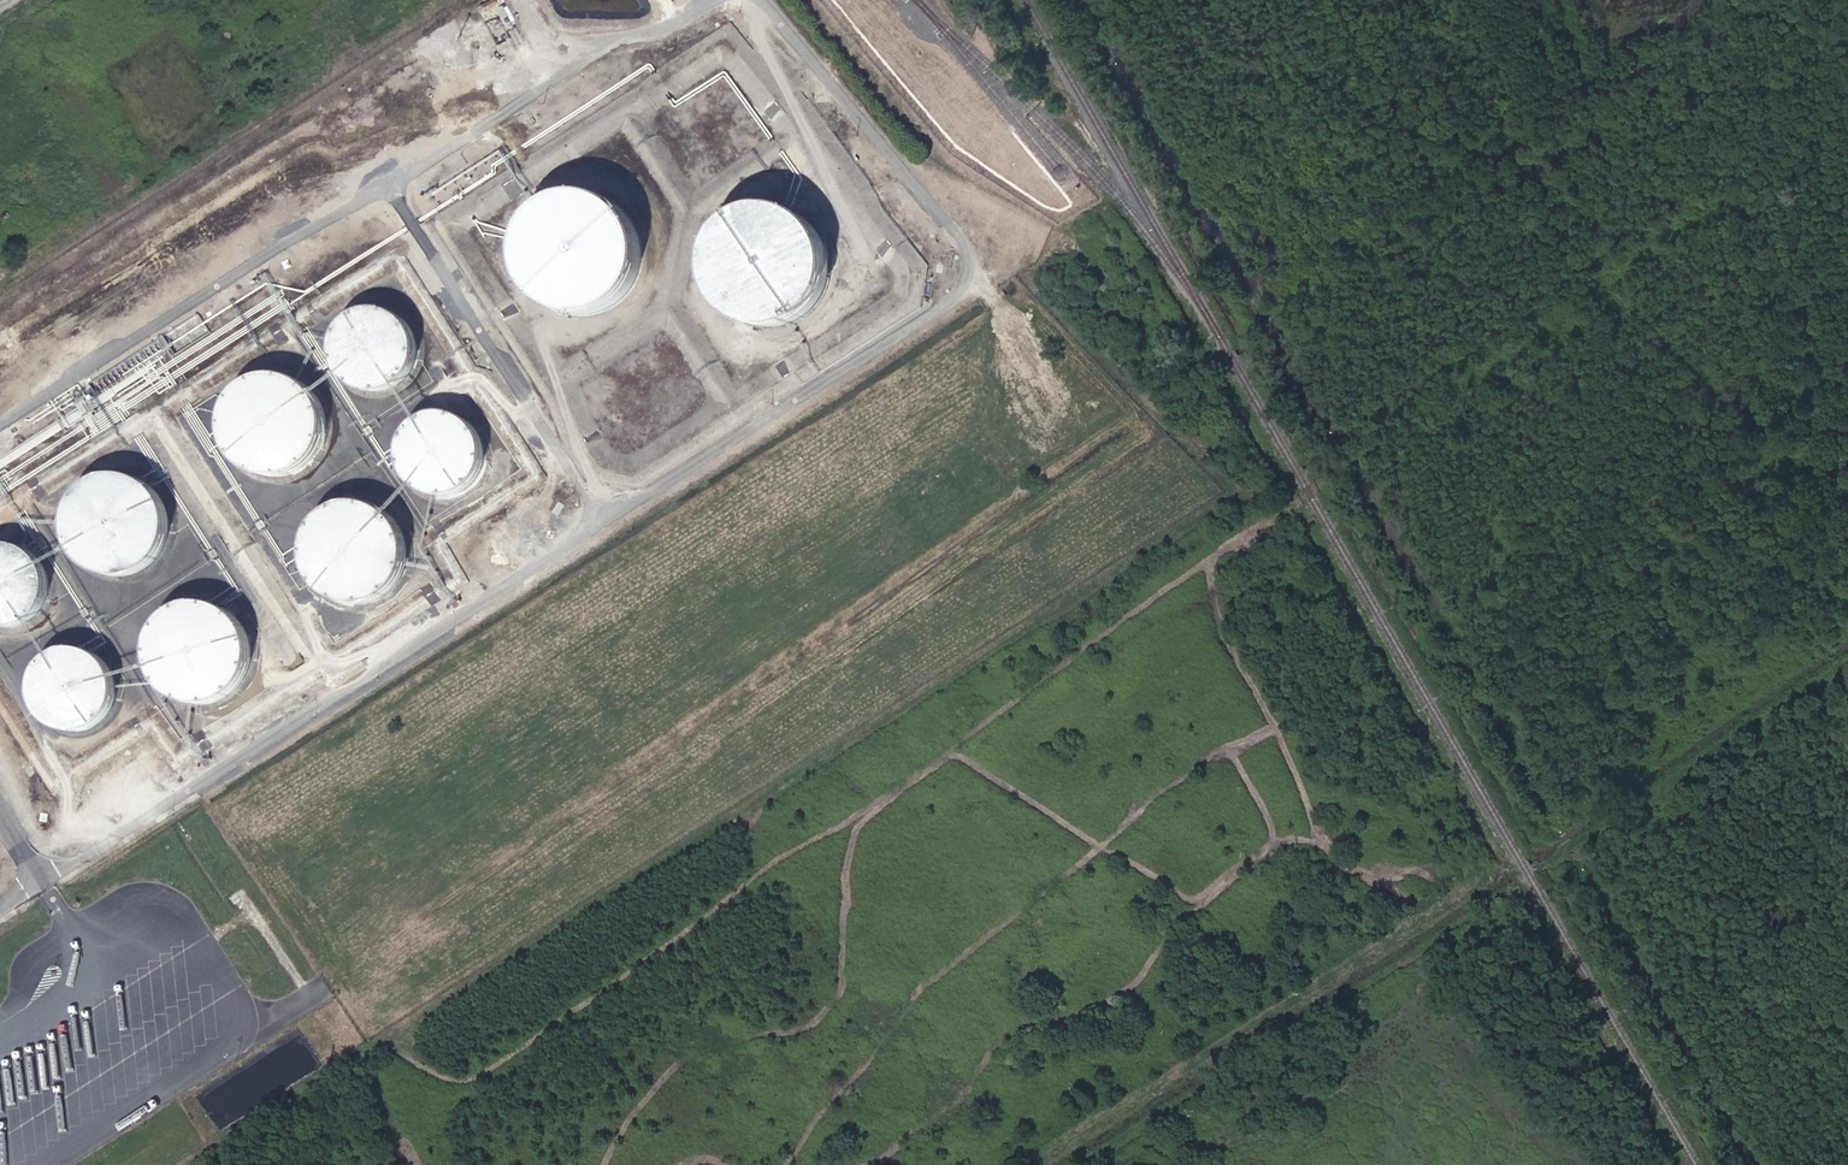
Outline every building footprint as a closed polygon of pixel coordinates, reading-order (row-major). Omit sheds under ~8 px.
[(514,220),(511,225),(505,237),(502,251),(502,261),(503,269),(505,278),(509,286),(512,291),(517,297),(521,302),(530,309),(543,315),(549,317),(559,318),(567,318),(577,317),(586,314),(594,311),(608,300),(614,292),(619,283),(622,276),(624,266),(625,259),(624,249),(623,240),(620,233),(617,226),(612,219),(606,213),(599,206),(589,201),(581,198),(571,196),(556,196),(544,198),(541,200),(536,202),(529,205),(525,209),(520,213),(514,220)] [(722,232),(718,237),(712,250),(709,264),(709,273),(710,281),(713,290),(716,298),(720,304),(724,309),(729,314),(737,321),(750,327),(757,329),(766,331),(775,331),(784,329),(794,327),(801,323),(815,313),(822,304),(826,296),(829,288),(832,278),(832,271),(832,261),(830,252),(828,245),(824,239),(819,231),(813,225),(806,219),(796,213),(789,211),(778,208),(763,208),(751,211),(748,212),(743,214),(737,218),(732,221),(727,226),(722,232)] [(367,311),(348,311),(331,319),(319,334),(314,352),(318,371),(330,386),(347,395),(367,395),(384,387),(396,372),(400,353),(396,335),(384,319),(367,311)] [(208,416),(208,438),(216,459),(233,474),(254,481),(277,479),(296,468),(309,450),(314,428),(310,406),(297,388),(277,377),(255,374),(234,381),(217,396),(208,416)] [(461,471),(465,452),(461,433),(450,418),(432,410),(413,409),(396,418),(384,432),(379,451),(383,470),(395,485),(412,494),(431,493),(449,486),(461,471)] [(160,544),(165,523),(160,502),(148,484),(129,473),(107,470),(86,477),(70,491),(61,511),(61,533),(70,553),(86,568),(106,575),(128,573),(147,562),(160,544)] [(303,520),(294,540),(294,562),(302,582),(318,597),(339,603),(361,601),(380,591),(393,573),(397,552),(393,531),(380,513),(362,502),(340,499),(319,506),(303,520)] [(43,585),(39,566),(27,552),(10,543),(0,543),(0,627),(9,627),(26,619),(38,604),(43,585)] [(209,696),(229,685),(242,667),(246,646),(242,624),(230,606),(211,595),(189,592),(167,599),(151,614),(142,634),(142,656),(150,676),(167,691),(187,698),(209,696)] [(103,664),(91,649),(73,640),(54,640),(36,648),(24,663),(20,682),(24,701),(36,716),(53,725),(72,725),(90,717),(102,702),(107,683),(103,664)]
